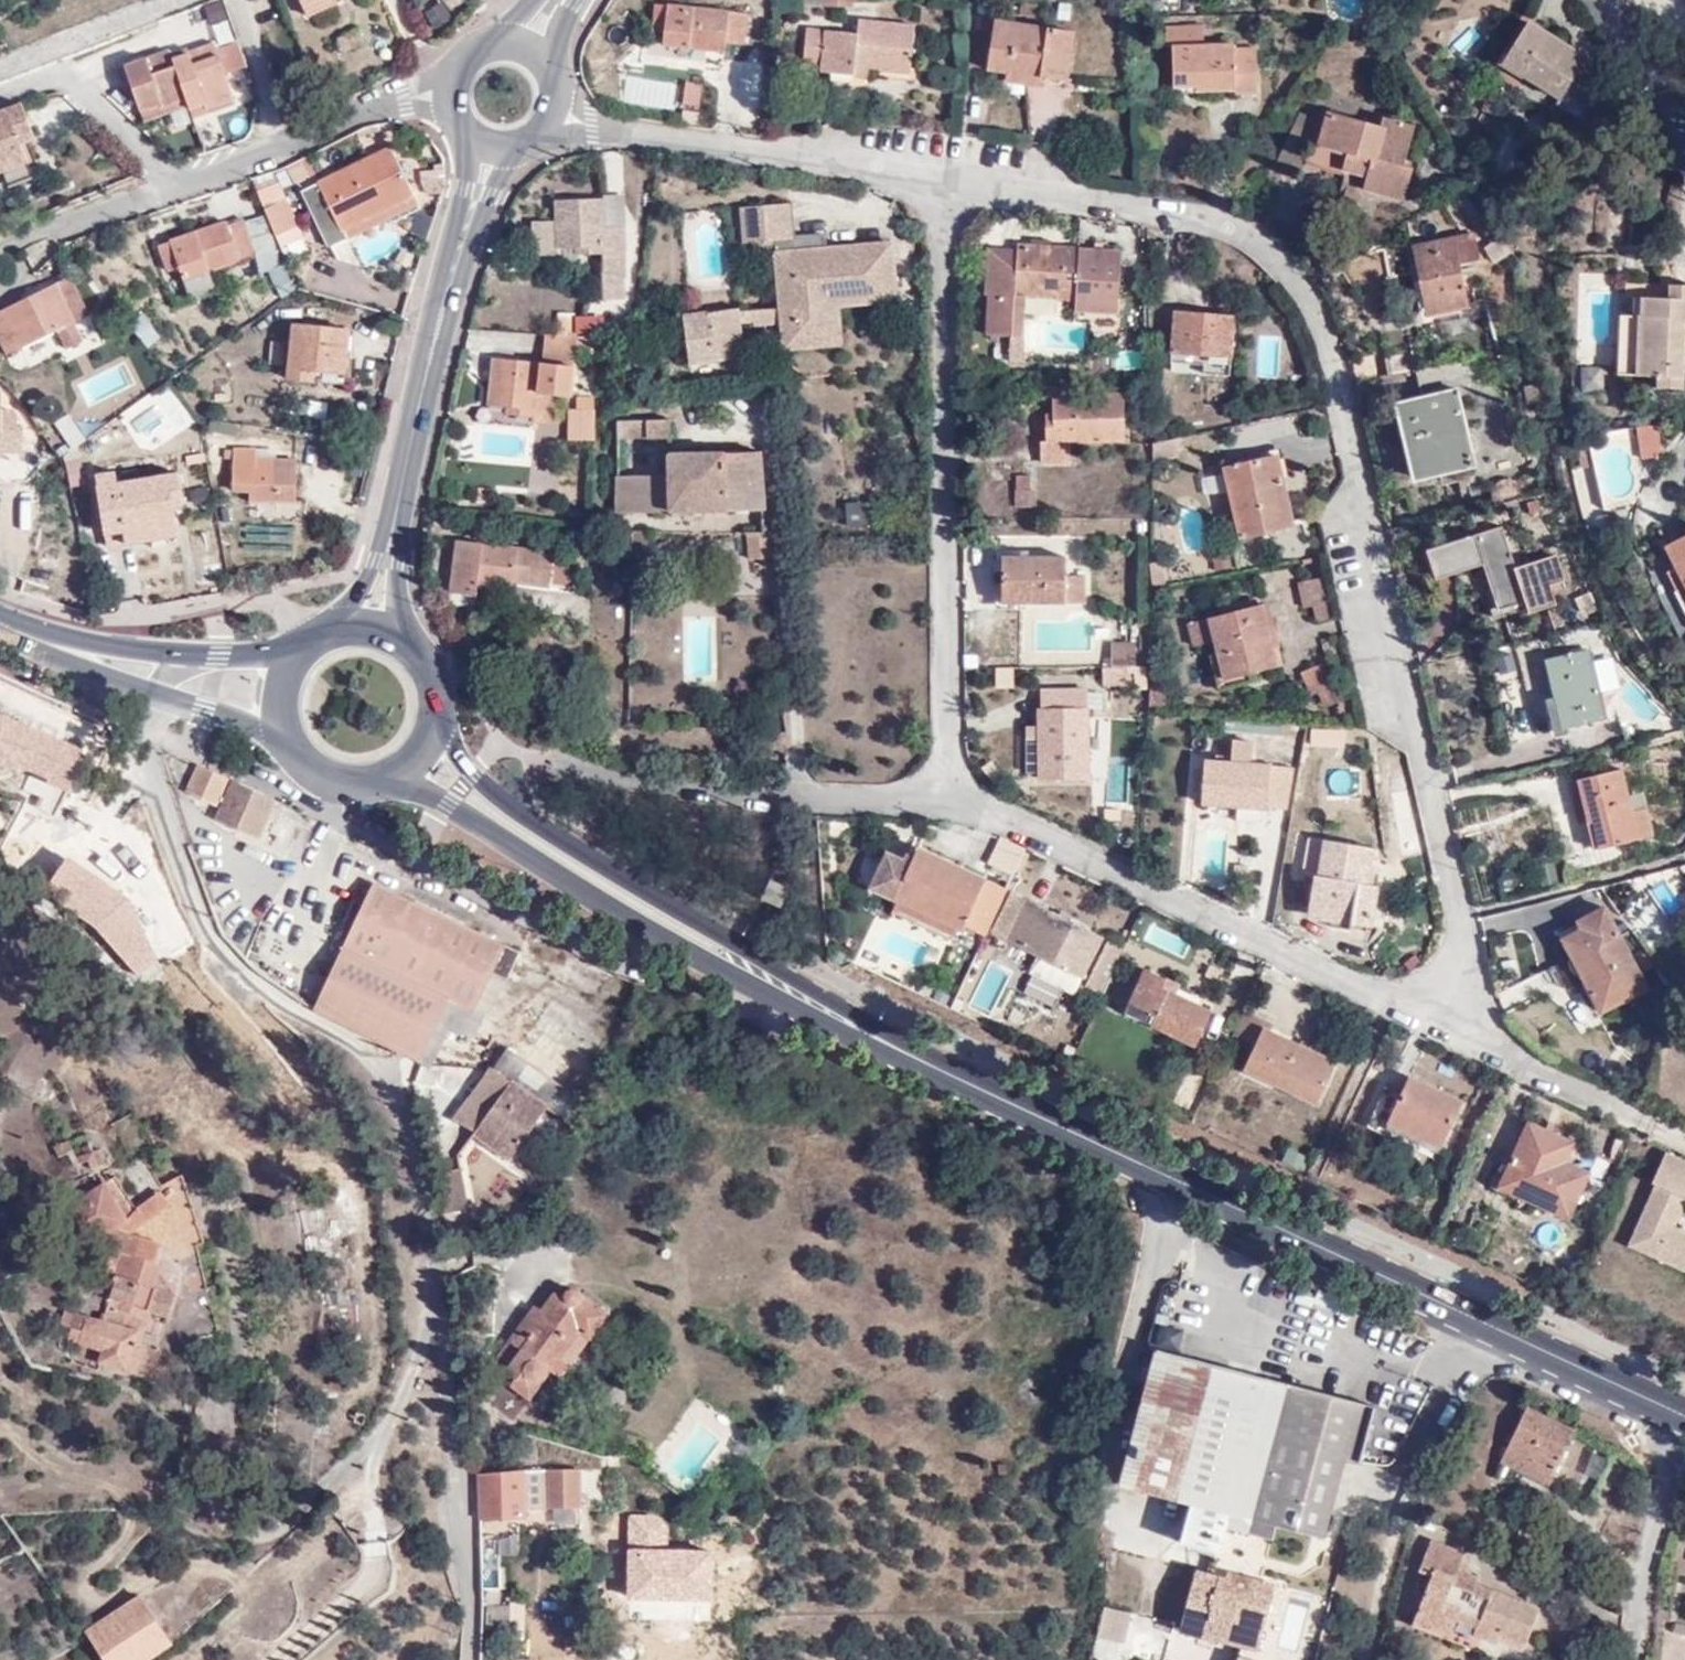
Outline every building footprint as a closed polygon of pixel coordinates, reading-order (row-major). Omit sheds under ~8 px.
[(297,21),(327,10),(322,0),(288,0),(297,21)] [(402,4),(423,34),(450,15),(440,0),(407,0),(402,4)] [(1020,0),(1018,13),(1038,16),(1040,3),(1020,0)] [(742,39),(743,5),(650,3),(647,33),(658,34),(661,45),(725,46),(724,38),(742,39)] [(1074,3),(1059,3),(1059,14),(1074,14),(1074,3)] [(1581,51),(1525,15),(1501,49),(1518,62),(1515,69),(1554,91),(1552,100),(1576,114),(1600,74),(1575,60),(1581,51)] [(906,24),(849,18),(848,36),(799,28),(797,64),(817,66),(816,71),(845,74),(848,65),(902,71),(906,24)] [(1032,69),(1032,76),(1058,79),(1066,31),(989,20),(982,69),(1002,73),(1004,67),(1032,69)] [(1202,22),(1163,22),(1163,45),(1168,45),(1168,69),(1187,69),(1187,90),(1230,90),(1230,92),(1255,92),(1256,47),(1232,46),(1232,42),(1202,42),(1202,22)] [(204,48),(213,74),(236,66),(227,40),(204,48)] [(204,48),(202,42),(160,56),(176,101),(182,118),(224,103),(213,74),(204,48)] [(160,56),(159,54),(158,51),(102,71),(108,87),(119,84),(127,113),(146,106),(149,110),(176,101),(160,56)] [(1187,69),(1168,69),(1168,90),(1187,90),(1187,69)] [(1293,105),(1270,155),(1294,167),(1298,156),(1359,174),(1356,182),(1397,194),(1406,160),(1397,157),(1409,118),(1377,108),(1374,120),(1311,102),(1309,113),(1293,105)] [(14,162),(8,144),(23,137),(11,106),(0,110),(0,167),(14,162)] [(293,190),(295,194),(321,253),(412,213),(384,150),(293,190)] [(293,167),(280,174),(287,187),(300,179),(293,167)] [(600,188),(600,199),(600,227),(623,227),(623,189),(600,188)] [(600,199),(553,198),(553,221),(528,221),(525,253),(551,254),(551,241),(582,241),(583,248),(604,249),(604,290),(622,290),(623,227),(600,227),(600,199)] [(277,202),(259,208),(270,236),(289,228),(277,202)] [(822,299),(895,290),(890,243),(788,252),(783,202),(747,205),(751,255),(769,256),(778,354),(825,351),(822,299)] [(238,222),(250,257),(266,251),(254,217),(238,222)] [(219,225),(149,249),(158,275),(172,271),(182,300),(209,291),(203,273),(250,257),(238,222),(221,228),(219,225)] [(1473,264),(1466,235),(1409,247),(1418,300),(1433,297),(1436,315),(1460,308),(1454,269),(1473,264)] [(1121,247),(1019,238),(1018,247),(988,244),(985,290),(987,293),(985,331),(1005,332),(1020,334),(1023,334),(1024,300),(1050,299),(1050,292),(1069,292),(1069,310),(1116,312),(1121,247)] [(1503,254),(1493,240),(1479,249),(1490,262),(1503,254)] [(267,289),(287,282),(280,264),(261,271),(267,289)] [(64,278),(0,309),(0,351),(1,354),(49,332),(58,349),(74,342),(67,324),(82,316),(64,278)] [(1684,321),(1684,280),(1667,279),(1667,291),(1633,289),(1632,307),(1628,307),(1626,341),(1614,340),(1611,368),(1654,370),(1654,381),(1678,381),(1678,359),(1679,321),(1684,321)] [(896,303),(895,290),(822,299),(825,351),(839,349),(837,310),(896,303)] [(1626,341),(1628,307),(1618,306),(1614,340),(1626,341)] [(560,311),(558,333),(572,334),(575,313),(560,311)] [(1226,319),(1170,312),(1166,351),(1223,357),(1226,319)] [(740,355),(735,313),(680,320),(686,363),(740,355)] [(141,349),(142,349),(153,341),(135,314),(122,323),(131,335),(141,349)] [(601,315),(569,319),(570,335),(603,332),(601,315)] [(347,333),(298,324),(289,380),(340,387),(347,333)] [(1020,334),(1005,332),(1003,355),(1018,356),(1020,334)] [(539,361),(537,361),(568,364),(569,335),(540,334),(539,361)] [(1378,359),(1380,378),(1411,372),(1407,352),(1378,359)] [(537,361),(486,355),(480,402),(501,405),(500,411),(529,414),(528,420),(549,423),(552,393),(567,394),(570,365),(537,361)] [(1454,365),(1411,372),(1417,400),(1404,403),(1419,476),(1463,468),(1450,393),(1459,391),(1454,365)] [(1603,367),(1579,368),(1581,393),(1605,391),(1603,367)] [(1114,442),(1117,392),(1069,391),(1070,384),(1036,383),(1036,396),(1044,397),(1043,417),(1039,417),(1039,438),(1033,438),(1032,461),(1062,462),(1063,441),(1114,442)] [(569,442),(594,442),(594,396),(569,396),(569,442)] [(17,452),(17,423),(12,424),(12,409),(0,409),(0,451),(17,452)] [(663,413),(616,415),(615,415),(616,432),(641,431),(642,433),(664,432),(663,413)] [(73,431),(61,415),(48,422),(63,439),(73,431)] [(755,506),(753,449),(664,452),(665,474),(610,476),(611,510),(755,506)] [(1589,468),(1586,450),(1568,453),(1571,471),(1589,468)] [(255,453),(231,454),(231,495),(253,495),(254,506),(303,505),(302,461),(278,461),(279,470),(254,469),(255,453)] [(1284,497),(1274,455),(1222,467),(1237,533),(1278,524),(1273,501),(1284,497)] [(80,460),(58,463),(63,489),(83,487),(80,460)] [(96,487),(112,484),(109,470),(94,473),(96,487)] [(102,534),(173,524),(169,498),(182,495),(178,474),(112,484),(96,487),(102,534)] [(1025,476),(1010,476),(1011,491),(1025,491),(1025,476)] [(1025,491),(1011,491),(1010,491),(1009,508),(1030,508),(1030,491),(1025,491)] [(848,529),(878,523),(874,500),(843,506),(848,529)] [(577,525),(561,523),(560,533),(576,534),(577,525)] [(1507,567),(1493,523),(1420,547),(1429,580),(1470,567),(1485,616),(1519,606),(1522,614),(1552,607),(1546,587),(1558,582),(1551,555),(1507,567)] [(175,539),(173,524),(102,534),(105,551),(175,539)] [(1654,539),(1676,582),(1684,576),(1684,579),(1684,525),(1654,539)] [(748,560),(772,558),(770,533),(746,535),(748,560)] [(541,586),(544,560),(544,550),(452,540),(446,592),(471,595),(471,585),(506,589),(507,582),(541,586)] [(1224,552),(1207,554),(1210,572),(1227,569),(1224,552)] [(1079,605),(1079,579),(1060,578),(1059,557),(996,557),(996,604),(1079,605)] [(567,562),(544,560),(541,586),(565,588),(567,562)] [(1321,622),(1313,579),(1285,586),(1296,627),(1321,622)] [(1269,667),(1256,607),(1180,624),(1185,649),(1209,644),(1216,679),(1269,667)] [(1130,644),(1106,644),(1106,668),(1123,667),(1130,667),(1130,644)] [(1590,649),(1545,659),(1544,659),(1553,696),(1546,698),(1554,735),(1567,732),(1566,727),(1607,719),(1603,704),(1595,667),(1590,649)] [(1614,664),(1595,667),(1603,704),(1621,700),(1614,664)] [(1318,665),(1297,674),(1307,697),(1314,694),(1321,709),(1335,702),(1318,665)] [(1106,668),(1093,668),(1092,688),(1122,687),(1123,667),(1106,668)] [(1081,710),(1081,692),(1038,691),(1037,710),(1030,710),(1031,737),(1015,738),(1015,776),(1032,776),(1032,779),(1080,779),(1081,710)] [(1101,693),(1081,692),(1081,710),(1100,711),(1101,693)] [(0,714),(0,762),(32,769),(50,777),(48,781),(68,790),(83,759),(83,757),(83,754),(83,752),(81,749),(78,747),(5,715),(0,714)] [(1343,729),(1309,727),(1309,744),(1342,745),(1343,729)] [(1278,807),(1278,765),(1237,764),(1239,743),(1220,740),(1221,756),(1211,756),(1209,762),(1199,762),(1198,803),(1278,807)] [(223,779),(194,765),(182,791),(211,804),(223,779)] [(1635,841),(1628,812),(1619,768),(1575,780),(1584,821),(1590,820),(1597,849),(1635,841)] [(253,842),(272,802),(226,780),(208,820),(253,842)] [(1648,808),(1628,812),(1635,841),(1656,835),(1648,808)] [(1374,849),(1309,838),(1308,838),(1302,873),(1313,875),(1306,917),(1372,928),(1379,887),(1369,885),(1374,849)] [(1021,851),(997,840),(983,867),(1008,880),(1021,851)] [(982,876),(918,844),(911,860),(887,850),(867,891),(956,932),(982,876)] [(1555,862),(1539,865),(1542,881),(1559,877),(1555,862)] [(63,864),(44,891),(97,928),(139,976),(157,960),(142,928),(135,922),(132,926),(118,909),(123,904),(63,864)] [(782,889),(768,881),(756,900),(772,908),(782,889)] [(345,948),(455,1000),(472,1008),(489,971),(506,979),(519,951),(375,884),(345,948)] [(1017,914),(1003,945),(1034,958),(1028,977),(1074,999),(1101,938),(1023,900),(1017,914)] [(988,937),(1003,945),(1017,914),(1002,908),(988,937)] [(1641,988),(1601,908),(1575,920),(1580,929),(1557,941),(1595,1012),(1641,988)] [(1102,993),(1122,950),(1105,942),(1085,984),(1102,993)] [(455,1000),(345,948),(316,1011),(424,1064),(455,1000)] [(1180,983),(1144,967),(1142,966),(1122,1012),(1123,1013),(1196,1046),(1213,1008),(1176,991),(1180,983)] [(1225,1034),(1251,1045),(1259,1027),(1263,1021),(1236,1008),(1225,1034)] [(1331,1063),(1259,1027),(1251,1045),(1241,1066),(1276,1081),(1272,1088),(1313,1107),(1331,1063)] [(513,1081),(474,1134),(507,1158),(546,1105),(569,1121),(583,1099),(571,1090),(508,1048),(494,1068),(513,1081)] [(491,1066),(453,1118),(474,1134),(513,1081),(494,1068),(491,1066)] [(1461,1097),(1410,1074),(1402,1093),(1385,1086),(1363,1127),(1381,1135),(1389,1119),(1441,1143),(1461,1097)] [(1570,1144),(1525,1123),(1496,1180),(1520,1192),(1516,1200),(1559,1219),(1580,1174),(1559,1164),(1570,1144)] [(77,1161),(66,1140),(49,1150),(61,1167),(68,1163),(76,1173),(90,1164),(95,1173),(107,1166),(99,1151),(77,1161)] [(1668,1149),(1626,1243),(1684,1270),(1684,1228),(1677,1224),(1684,1204),(1684,1157),(1668,1149)] [(468,1206),(461,1167),(431,1174),(441,1213),(468,1206)] [(183,1177),(158,1187),(147,1192),(166,1232),(195,1216),(183,1177)] [(139,1216),(114,1178),(68,1207),(92,1248),(115,1273),(107,1305),(99,1320),(60,1308),(57,1325),(62,1328),(60,1337),(100,1348),(96,1363),(159,1383),(165,1358),(161,1356),(164,1342),(152,1339),(152,1335),(137,1331),(144,1310),(162,1318),(169,1297),(149,1289),(155,1270),(153,1263),(135,1257),(137,1241),(128,1237),(129,1223),(139,1216)] [(600,1316),(563,1285),(555,1296),(548,1292),(536,1310),(528,1306),(493,1355),(503,1364),(501,1369),(510,1377),(503,1385),(522,1400),(573,1333),(582,1339),(600,1316)] [(1192,1502),(1181,1541),(1222,1552),(1227,1537),(1231,1525),(1270,1537),(1275,1523),(1326,1536),(1345,1457),(1352,1458),(1354,1445),(1366,1440),(1376,1403),(1156,1348),(1120,1485),(1192,1502)] [(1570,1434),(1521,1409),(1494,1465),(1542,1490),(1570,1434)] [(1400,1428),(1381,1420),(1370,1447),(1388,1455),(1400,1428)] [(1361,1459),(1366,1440),(1354,1445),(1352,1458),(1361,1459)] [(1604,1451),(1592,1445),(1578,1480),(1588,1484),(1604,1451)] [(550,1451),(549,1468),(582,1466),(596,1465),(594,1451),(550,1451)] [(548,1507),(549,1469),(533,1470),(533,1508),(548,1507)] [(581,1470),(549,1469),(548,1507),(580,1508),(581,1470)] [(522,1470),(475,1473),(477,1522),(522,1520),(522,1470)] [(497,1543),(478,1544),(476,1586),(496,1585),(497,1543)] [(1465,1561),(1428,1544),(1410,1575),(1428,1582),(1408,1623),(1444,1639),(1447,1634),(1489,1651),(1493,1641),(1517,1650),(1532,1615),(1479,1591),(1481,1585),(1458,1573),(1465,1561)] [(1277,1581),(1226,1566),(1222,1574),(1199,1568),(1181,1629),(1259,1649),(1277,1581)] [(528,1580),(527,1590),(551,1590),(552,1580),(528,1580)] [(139,1597),(85,1630),(104,1659),(137,1659),(165,1643),(139,1597)] [(498,1604),(474,1604),(474,1626),(498,1626),(498,1604)] [(1129,1652),(1166,1658),(1172,1621),(1104,1610),(1096,1659),(1128,1659),(1129,1652)]
